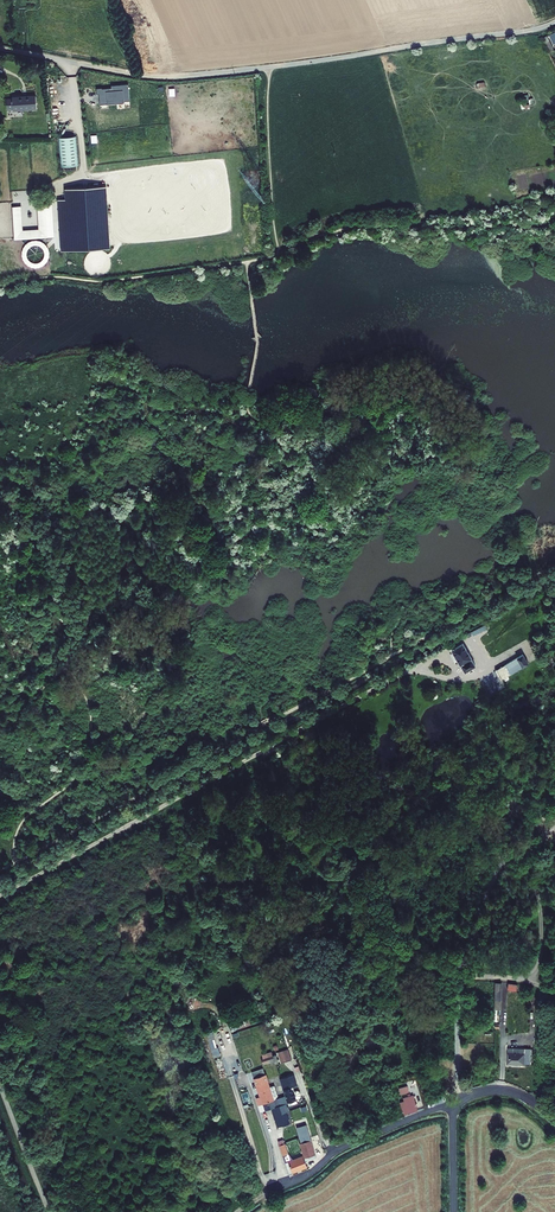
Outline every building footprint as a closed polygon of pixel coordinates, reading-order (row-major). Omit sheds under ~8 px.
[(5,99),(5,109),(33,108),(33,96),(10,97),(9,99),(5,99)] [(520,102),(522,109),(529,107),(527,100),(520,102)] [(78,166),(76,136),(58,138),(60,167),(78,166)] [(15,207),(4,207),(6,237),(50,234),(49,204),(37,205),(39,227),(16,229),(15,207)] [(473,635),(486,629),(484,625),(471,631),(473,635)] [(464,643),(453,649),(467,672),(469,671),(470,672),(475,669),(474,668),(477,666),(464,643)] [(525,646),(498,664),(504,673),(531,656),(525,646)] [(207,1032),(209,1042),(215,1041),(213,1031),(207,1032)] [(218,1046),(210,1048),(213,1057),(220,1055),(218,1046)] [(507,1047),(507,1062),(528,1063),(528,1047),(507,1047)] [(278,1051),(281,1062),(291,1059),(288,1048),(278,1051)] [(271,1051),(261,1054),(263,1062),(274,1059),(271,1051)] [(252,1082),(254,1089),(260,1108),(272,1104),(264,1078),(252,1082)] [(295,1090),(292,1079),(283,1082),(290,1105),(294,1104),(292,1095),(291,1096),(289,1092),(295,1090)] [(286,1106),(290,1105),(283,1082),(278,1083),(283,1100),(285,1107),(286,1107),(286,1106)] [(398,1087),(400,1094),(409,1091),(407,1085),(398,1087)] [(417,1090),(413,1091),(413,1094),(409,1095),(410,1099),(406,1100),(409,1111),(423,1107),(419,1092),(417,1093),(417,1090)] [(283,1100),(273,1103),(281,1129),(287,1127),(283,1116),(286,1115),(284,1107),(285,1107),(283,1100)] [(260,1108),(262,1115),(269,1112),(273,1124),(278,1123),(280,1129),(281,1129),(273,1103),(272,1104),(260,1108)] [(307,1104),(289,1111),(294,1122),(311,1116),(307,1104)] [(304,1130),(299,1131),(308,1159),(309,1162),(313,1160),(304,1130)] [(308,1159),(299,1131),(295,1132),(299,1147),(298,1147),(302,1160),(308,1159)] [(275,1149),(279,1160),(285,1158),(282,1147),(275,1149)] [(300,1160),(292,1163),(295,1174),(304,1171),(300,1160)]
